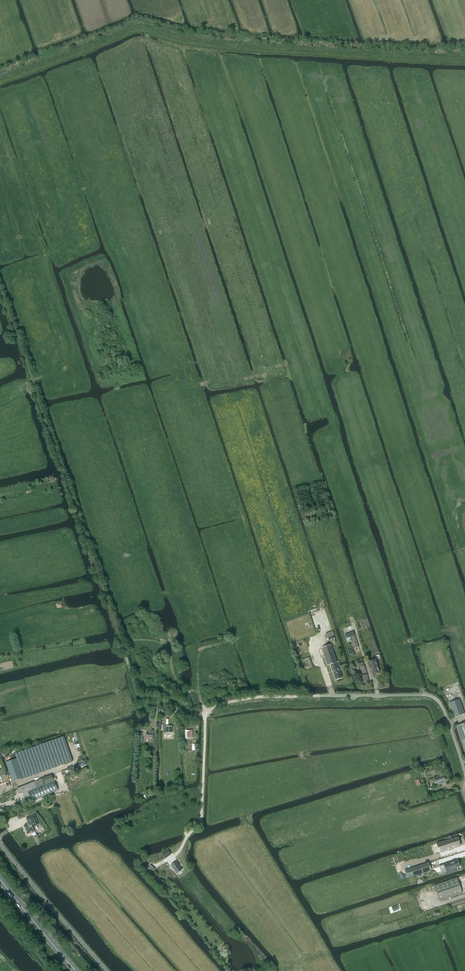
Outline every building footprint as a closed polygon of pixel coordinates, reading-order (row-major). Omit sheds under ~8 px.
[(354,635),(346,638),(347,642),(351,641),(354,649),(358,647),(354,635)] [(338,668),(341,667),(339,662),(336,662),(331,645),(322,648),(328,666),(330,665),(336,680),(342,678),(338,668)] [(371,668),(373,674),(379,672),(375,660),(368,663),(370,669),(371,668)] [(367,675),(360,676),(363,684),(369,682),(367,675)] [(459,699),(449,703),(454,717),(464,714),(459,699)] [(464,754),(464,723),(456,726),(464,754)] [(17,759),(13,760),(6,763),(13,782),(42,772),(61,766),(73,762),(64,736),(35,747),(28,749),(15,753),(17,759)] [(26,802),(32,800),(54,791),(50,783),(54,781),(52,775),(43,779),(43,778),(17,789),(19,794),(22,792),(26,802)] [(30,824),(24,826),(27,834),(32,832),(32,834),(35,832),(35,831),(36,831),(34,827),(38,825),(34,815),(26,818),(28,822),(29,821),(30,824)] [(449,840),(437,844),(439,853),(460,846),(457,837),(451,839),(450,836),(448,837),(449,840)] [(178,851),(175,848),(169,853),(170,855),(172,854),(173,856),(178,851)] [(443,865),(440,866),(441,872),(445,871),(446,871),(447,874),(458,871),(457,868),(460,867),(458,860),(443,865)] [(420,865),(405,870),(407,878),(422,873),(431,870),(429,862),(420,865)] [(464,893),(464,879),(463,879),(462,876),(434,885),(439,901),(464,893)]
